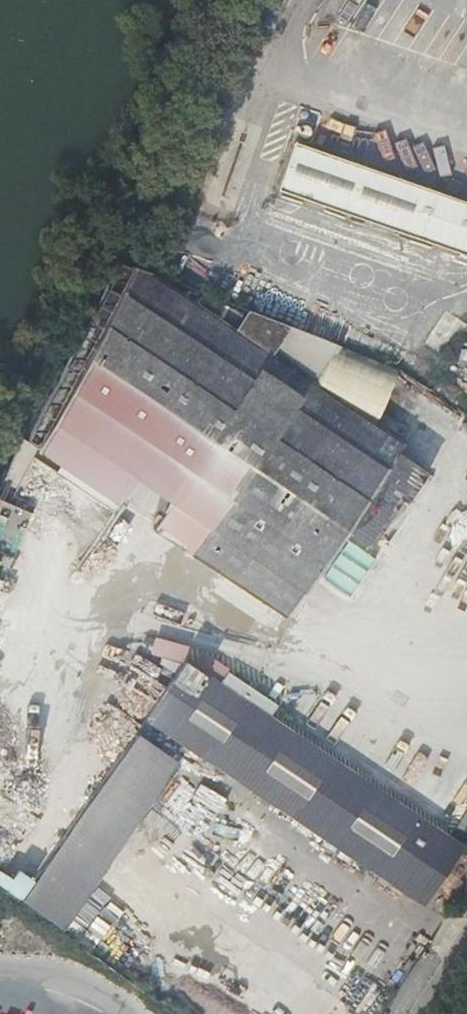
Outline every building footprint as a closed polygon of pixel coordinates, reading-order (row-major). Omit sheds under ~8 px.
[(466,249),(466,196),(294,148),(280,197),(466,249)] [(37,451),(155,527),(269,357),(289,327),(134,267),(37,451)] [(447,352),(460,323),(442,315),(429,344),(447,352)] [(404,446),(369,423),(338,402),(269,357),(155,527),(288,616),(404,446)] [(36,475),(32,485),(44,491),(54,470),(44,465),(39,476),(36,475)] [(187,660),(148,718),(151,721),(425,905),(463,848),(187,660)] [(75,823),(117,851),(176,763),(135,736),(75,823)] [(73,917),(117,851),(75,823),(32,887),(73,917)] [(66,928),(73,917),(32,887),(24,899),(66,928)]
